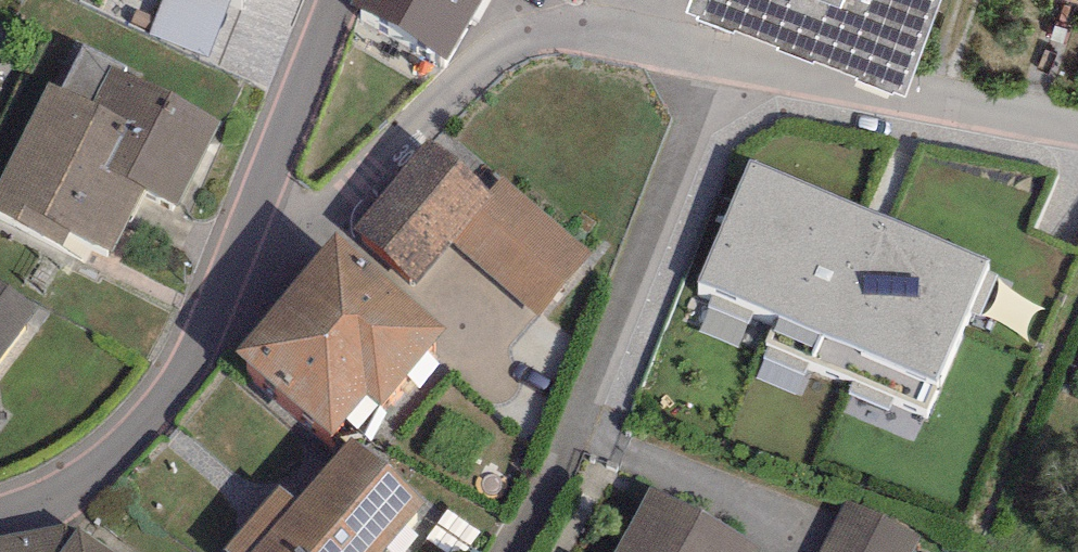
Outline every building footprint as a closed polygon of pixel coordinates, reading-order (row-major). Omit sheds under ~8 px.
[(231,0),(161,0),(148,34),(209,57),(231,0)] [(349,3),(448,58),(481,0),(350,0),(349,3)] [(684,12),(698,17),(697,21),(733,34),(734,30),(779,47),(777,50),(813,64),(814,61),(857,77),(855,82),(894,96),(895,93),(905,96),(941,0),(689,0),(684,12)] [(110,66),(114,58),(83,43),(60,88),(49,82),(0,179),(0,212),(62,244),(70,229),(112,250),(143,188),(177,205),(220,120),(110,66)] [(428,138),(351,227),(416,282),(452,240),(493,193),(490,190),(428,138)] [(990,259),(750,157),(698,280),(778,314),(767,339),(927,407),(990,259)] [(502,176),(490,190),(493,193),(452,240),(539,315),(592,253),(502,176)] [(446,327),(334,232),(233,351),(331,434),(366,393),(380,404),(446,327)] [(0,280),(0,359),(38,307),(0,280)] [(350,436),(296,499),(280,485),(225,549),(229,551),(381,551),(425,501),(350,436)] [(648,486),(613,551),(758,551),(762,545),(648,486)] [(845,500),(820,551),(910,551),(918,535),(845,500)] [(0,536),(0,551),(114,551),(77,526),(74,530),(65,524),(0,536)]
